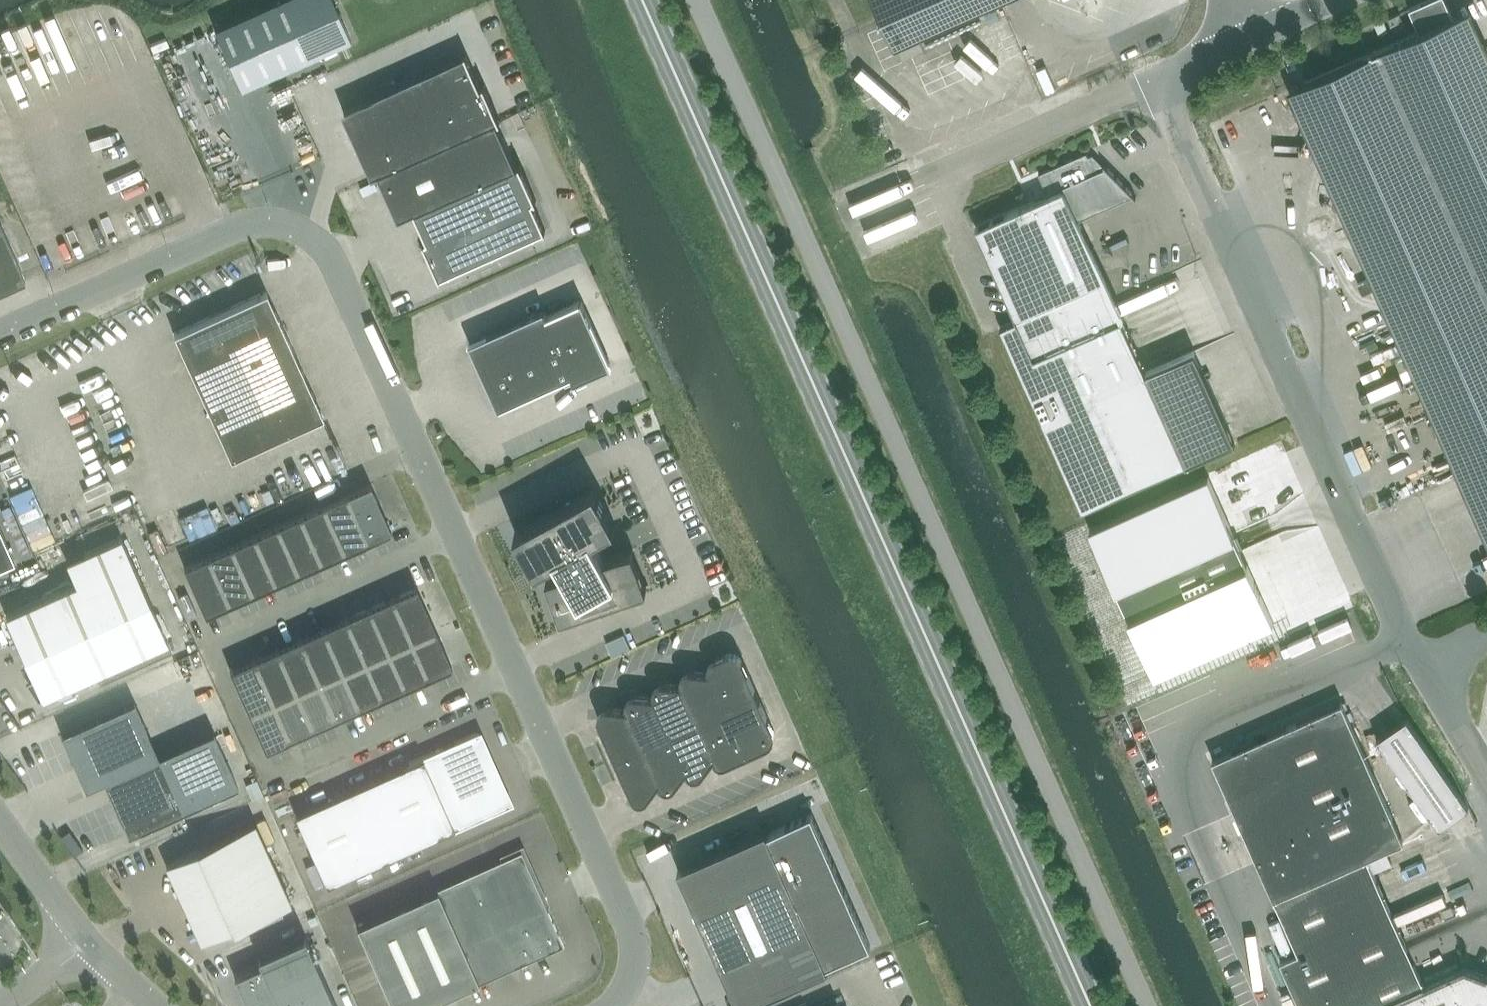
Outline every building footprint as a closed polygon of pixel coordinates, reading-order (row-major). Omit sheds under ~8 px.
[(214,28),(241,87),(350,38),(333,0),(277,0),(214,28)] [(895,45),(997,0),(875,0),(895,45)] [(1409,8),(1419,31),(1453,16),(1446,0),(1428,0),(1409,8)] [(1394,32),(1406,26),(1400,12),(1387,18),(1394,32)] [(1372,233),(1486,182),(1486,92),(1453,16),(1419,31),(1305,82),(1372,233)] [(465,54),(342,109),(372,175),(373,177),(379,175),(497,121),(499,120),(499,121),(500,120),(484,84),(483,84),(481,86),(466,53),(465,54)] [(497,121),(379,175),(398,219),(414,211),(427,240),(433,253),(431,254),(430,253),(429,253),(440,278),(545,230),(532,201),(535,200),(535,201),(536,200),(520,164),(519,164),(516,166),(497,121)] [(1150,382),(1104,279),(1078,219),(1132,195),(1135,198),(1136,197),(1105,164),(1104,164),(1105,166),(1095,170),(1087,151),(1039,173),(1049,194),(976,227),(1016,318),(1017,320),(1001,327),(1082,511),(1240,446),(1201,357),(1150,382)] [(1486,389),(1486,182),(1372,233),(1448,406),(1486,389)] [(25,279),(0,223),(0,291),(25,279)] [(278,287),(268,291),(275,306),(284,302),(278,287)] [(266,291),(173,333),(230,458),(212,466),(232,510),(343,460),(266,291)] [(544,308),(469,342),(499,408),(574,374),(577,381),(611,365),(581,299),(547,315),(544,308)] [(1486,458),(1486,389),(1448,406),(1474,463),(1486,458)] [(96,419),(59,436),(92,509),(128,492),(96,419)] [(1474,463),(1486,493),(1486,458),(1474,463)] [(1155,676),(1273,623),(1208,477),(1090,529),(1155,676)] [(370,483),(346,494),(367,541),(391,531),(370,483)] [(594,487),(515,532),(535,569),(556,557),(564,572),(546,578),(560,618),(647,588),(633,548),(604,558),(592,537),(615,524),(594,487)] [(344,552),(367,541),(346,494),(323,504),(344,552)] [(321,562),(344,552),(323,504),(300,514),(321,562)] [(298,572),(321,562),(300,514),(277,524),(298,572)] [(275,582),(298,572),(277,524),(254,535),(275,582)] [(14,559),(0,528),(0,565),(14,559)] [(252,593),(275,582),(254,535),(231,545),(252,593)] [(4,614),(41,696),(168,640),(121,536),(84,553),(93,574),(4,614)] [(229,603),(252,593),(231,545),(208,555),(229,603)] [(229,603),(208,555),(184,566),(205,614),(229,603)] [(411,640),(435,629),(416,585),(392,596),(411,640)] [(392,596),(369,606),(388,650),(411,640),(392,596)] [(388,650),(369,606),(346,617),(365,660),(388,650)] [(365,660),(346,617),(322,627),(342,671),(365,660)] [(322,627),(300,637),(319,681),(342,671),(322,627)] [(435,629),(411,640),(388,650),(404,687),(451,666),(435,629)] [(319,681),(300,637),(277,647),(296,691),(319,681)] [(277,647),(253,658),(273,702),(296,691),(277,647)] [(708,668),(710,672),(726,709),(758,694),(737,649),(715,658),(715,659),(711,660),(708,664),(708,668)] [(381,697),(404,687),(388,650),(365,660),(381,697)] [(289,738),(273,702),(253,658),(229,668),(265,749),(289,738)] [(342,671),(358,707),(381,697),(365,660),(342,671)] [(335,717),(358,707),(342,671),(319,681),(335,717)] [(726,709),(710,672),(688,671),(684,673),(681,676),(680,681),(682,685),(698,721),(726,709)] [(335,717),(319,681),(296,691),(312,728),(335,717)] [(698,721),(682,685),(661,683),(656,685),(654,688),(653,693),(655,697),(671,733),(698,721)] [(312,728),(296,691),(273,702),(289,738),(312,728)] [(714,757),(716,761),(720,764),(724,764),(728,762),(729,762),(767,745),(769,744),(770,743),(772,742),(772,741),(773,739),(774,737),(774,736),(774,734),(774,732),(774,731),(773,729),(758,694),(726,709),(698,721),(714,757)] [(671,733),(655,697),(633,695),(629,697),(626,701),(626,705),(628,709),(644,745),(671,733)] [(85,788),(104,780),(158,755),(134,701),(61,733),(85,788)] [(1367,856),(1403,840),(1342,702),(1213,760),(1274,898),(1298,953),(1280,961),(1300,1005),(1486,1005),(1486,975),(1464,966),(1424,984),(1367,856)] [(644,745),(628,709),(606,707),(606,708),(602,709),(599,713),(598,717),(600,721),(599,722),(615,758),(644,745)] [(1469,807),(1407,718),(1377,738),(1439,827),(1469,807)] [(687,769),(687,770),(689,774),(692,776),(697,776),(701,774),(701,775),(714,757),(698,721),(671,733),(687,769)] [(158,755),(183,810),(237,785),(213,731),(158,755)] [(403,765),(404,766),(295,814),(326,885),(509,805),(477,732),(403,765)] [(660,782),(661,786),(665,788),(669,788),(674,787),(687,770),(687,769),(671,733),(644,745),(660,782)] [(646,799),(660,782),(644,745),(615,758),(631,794),(632,794),(634,798),(638,801),(642,801),(646,799)] [(158,755),(104,780),(128,834),(183,810),(158,755)] [(656,830),(735,1005),(753,1005),(874,953),(792,771),(656,830)] [(199,849),(166,864),(200,940),(233,925),(234,927),(290,902),(254,822),(198,847),(199,849)] [(462,989),(462,990),(563,944),(521,850),(420,895),(421,896),(356,925),(393,1005),(423,1005),(462,989)] [(330,925),(356,916),(350,899),(325,908),(330,925)] [(338,951),(347,948),(341,931),(332,934),(338,951)] [(234,975),(237,982),(239,981),(250,1005),(336,1005),(306,937),(303,938),(305,940),(262,959),(260,957),(258,958),(261,963),(234,975)]
